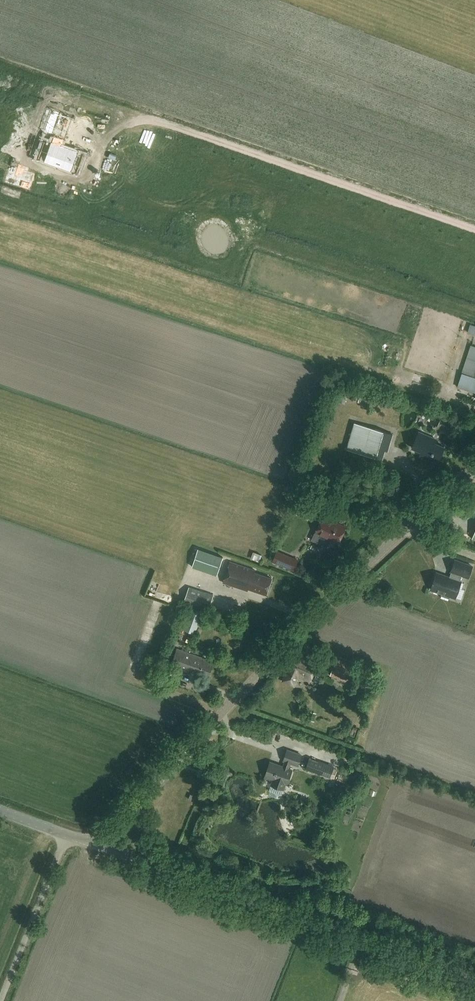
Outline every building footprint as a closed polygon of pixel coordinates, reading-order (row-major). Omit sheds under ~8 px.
[(52,109),(44,132),(55,136),(52,144),(50,143),(44,160),(72,170),(78,153),(60,146),(63,139),(65,139),(67,132),(54,127),(59,112),(52,109)] [(9,173),(7,183),(33,190),(36,181),(30,180),(34,168),(15,163),(11,174),(9,173)] [(470,347),(458,387),(474,393),(474,348),(470,347)] [(339,400),(348,403),(351,395),(342,392),(339,400)] [(378,408),(398,412),(401,400),(381,395),(378,408)] [(421,415),(419,422),(424,424),(426,418),(433,421),(437,412),(428,409),(425,417),(421,415)] [(338,421),(330,437),(335,440),(343,424),(338,421)] [(355,424),(345,458),(377,467),(379,459),(383,460),(386,451),(388,452),(393,435),(355,424)] [(434,438),(419,432),(412,448),(421,452),(420,456),(437,463),(444,447),(433,442),(434,438)] [(345,527),(323,516),(315,533),(330,540),(331,537),(339,541),(345,527)] [(224,558),(199,549),(193,567),(217,576),(224,558)] [(298,560),(277,551),(273,561),(294,570),(298,560)] [(256,552),(254,559),(262,561),(264,554),(256,552)] [(255,570),(230,561),(223,582),(244,589),(245,587),(266,594),(272,578),(255,572),(255,570)] [(431,590),(455,599),(461,583),(459,582),(462,576),(468,578),(472,567),(455,561),(451,572),(455,573),(453,580),(436,574),(431,590)] [(214,595),(189,587),(183,603),(208,611),(214,595)] [(209,614),(192,607),(183,629),(195,634),(202,617),(207,618),(209,614)] [(213,662),(177,649),(171,665),(193,673),(194,671),(208,676),(213,662)] [(317,664),(292,653),(284,671),(287,672),(283,681),(294,686),(298,677),(309,682),(317,664)] [(354,665),(336,659),(330,676),(348,682),(354,665)] [(317,720),(319,713),(313,711),(311,718),(317,720)] [(302,755),(287,750),(284,760),(285,761),(284,767),(270,762),(265,778),(273,781),(272,785),(284,789),(286,784),(287,784),(292,770),(288,768),(290,763),(298,765),(302,755)] [(334,767),(310,758),(306,769),(330,778),(334,767)] [(351,769),(342,766),(337,782),(340,783),(338,788),(344,790),(351,769)] [(287,819),(283,824),(285,826),(283,829),(289,835),(296,826),(287,819)]
